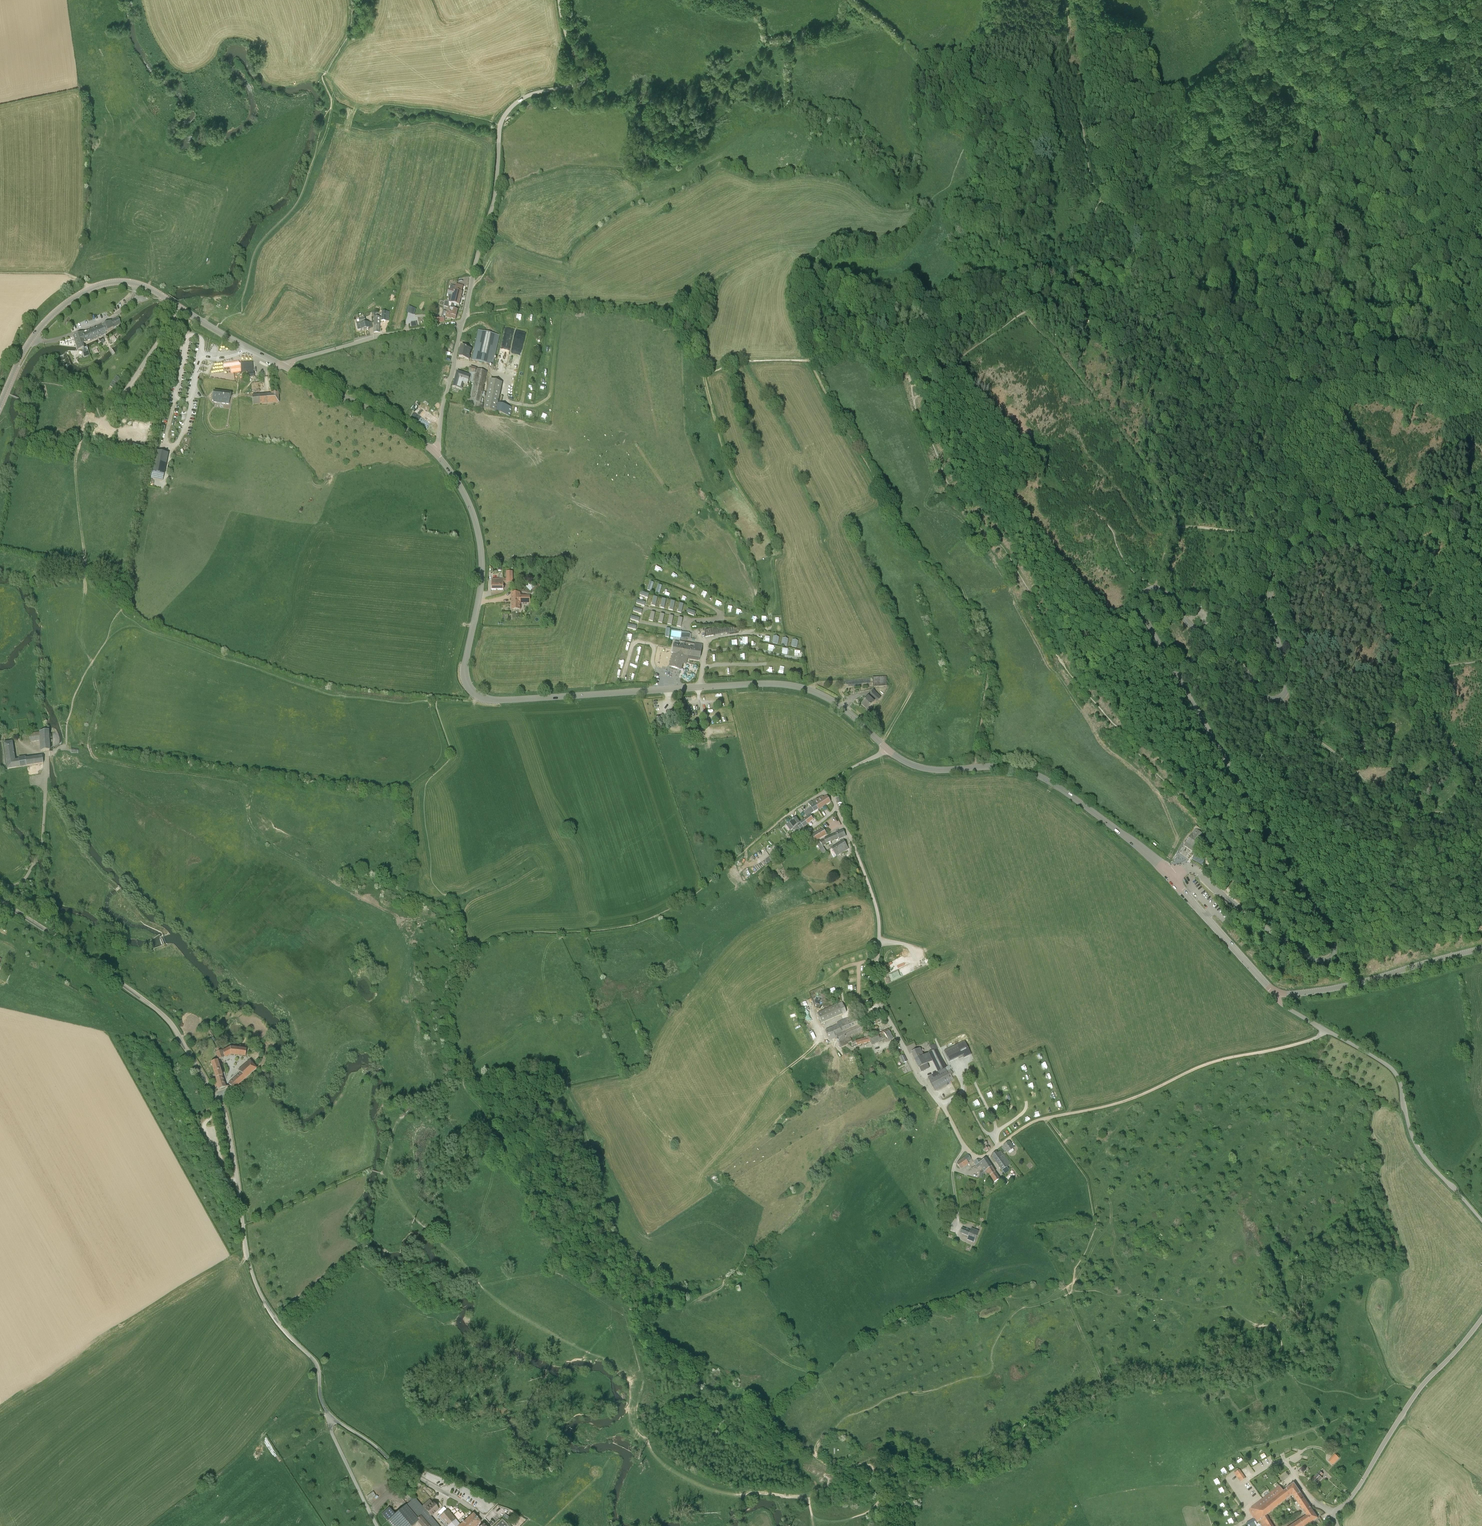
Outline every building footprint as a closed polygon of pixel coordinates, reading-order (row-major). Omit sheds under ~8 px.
[(449,290),(448,294),(453,296),(451,303),(454,304),(455,304),(457,305),(459,305),(462,292),(454,290),(454,291),(449,290)] [(409,306),(408,312),(415,314),(417,308),(409,306)] [(448,308),(447,313),(446,317),(456,320),(456,317),(457,317),(458,310),(453,308),(452,309),(448,308)] [(379,317),(375,317),(374,317),(374,328),(374,333),(379,333),(379,320),(382,320),(382,319),(382,317),(379,317)] [(369,329),(367,323),(365,324),(365,322),(364,318),(358,319),(359,323),(356,323),(357,330),(361,330),(361,331),(369,329)] [(120,324),(120,323),(118,319),(110,322),(102,325),(106,334),(113,328),(114,329),(120,324)] [(106,334),(102,325),(93,329),(97,339),(106,335),(106,334)] [(90,343),(97,339),(93,329),(86,332),(73,337),(74,338),(77,347),(78,346),(79,350),(79,351),(82,350),(85,358),(90,356),(87,348),(84,349),(83,345),(90,342),(90,343)] [(473,360),(478,362),(493,365),(499,335),(479,331),(473,360)] [(462,346),(460,357),(470,359),(472,348),(472,342),(466,341),(465,346),(462,346)] [(247,377),(254,376),(254,372),(253,372),(253,362),(241,363),(241,373),(247,373),(247,377)] [(457,372),(455,379),(474,382),(474,383),(473,382),(470,400),(466,399),(464,405),(482,409),(483,403),(481,403),(487,371),(470,367),(469,372),(470,372),(469,376),(457,372)] [(464,381),(455,379),(453,387),(462,389),(464,381)] [(503,383),(490,380),(484,410),(510,416),(512,407),(498,404),(503,383)] [(279,403),(278,394),(278,388),(270,389),(271,395),(251,396),(251,398),(252,398),(252,405),(279,403)] [(213,392),(212,397),(212,400),(214,402),(229,404),(230,395),(213,392)] [(159,452),(158,453),(153,477),(164,479),(169,454),(159,452)] [(507,580),(497,580),(492,580),(492,590),(503,590),(503,584),(507,583),(513,583),(513,572),(506,572),(507,580)] [(531,592),(532,590),(535,587),(530,582),(525,587),(531,592)] [(541,582),(535,587),(532,590),(537,595),(545,587),(541,582)] [(520,593),(517,593),(512,593),(512,609),(521,609),(521,605),(528,605),(528,591),(523,589),(520,589),(520,593)] [(735,633),(734,629),(728,629),(723,630),(723,629),(721,630),(718,628),(701,631),(703,637),(714,636),(735,633)] [(700,658),(702,644),(695,643),(695,645),(675,642),(675,645),(674,645),(672,654),(673,654),(691,657),(691,656),(700,658)] [(673,654),(671,661),(669,666),(681,670),(683,663),(686,664),(688,659),(690,659),(691,657),(673,654)] [(887,686),(887,677),(872,678),(873,687),(887,686)] [(869,697),(865,701),(862,705),(867,710),(874,702),(876,701),(880,696),(873,691),(869,696),(870,696),(869,698),(869,697)] [(41,751),(46,751),(50,751),(48,731),(39,732),(40,741),(41,751)] [(31,742),(40,741),(39,732),(30,733),(31,742)] [(42,756),(26,759),(25,757),(18,758),(18,760),(15,760),(12,742),(4,743),(8,769),(27,766),(43,763),(42,756)] [(830,801),(827,797),(826,796),(822,798),(821,797),(819,798),(822,803),(824,801),(826,804),(830,801)] [(822,803),(819,798),(814,801),(819,809),(826,804),(824,801),(822,803)] [(811,807),(814,812),(819,809),(814,801),(812,803),(811,801),(808,803),(811,807)] [(814,812),(811,807),(807,810),(804,812),(807,817),(814,812)] [(815,818),(812,814),(810,816),(810,815),(804,820),(807,824),(813,820),(813,819),(815,818)] [(791,830),(794,827),(800,823),(796,818),(787,825),(791,830)] [(803,827),(800,823),(794,827),(797,832),(803,827)] [(1192,834),(1189,839),(1186,843),(1187,843),(1196,849),(1197,848),(1202,841),(1203,841),(1204,839),(1201,836),(1202,833),(1196,829),(1192,834)] [(818,833),(821,838),(826,834),(823,830),(818,833)] [(839,839),(841,839),(846,837),(843,831),(836,834),(839,839)] [(821,838),(818,833),(812,836),(815,841),(821,838)] [(824,840),(823,841),(825,845),(826,845),(826,844),(832,841),(830,837),(824,840)] [(821,841),(817,844),(820,849),(823,847),(825,845),(823,841),(822,841),(821,841)] [(844,841),(839,844),(832,848),(829,850),(830,852),(833,851),(834,853),(832,855),(833,857),(836,856),(848,848),(844,841)] [(754,868),(757,872),(779,856),(776,852),(754,868)] [(847,1012),(842,1002),(817,1013),(822,1023),(847,1012)] [(838,1025),(825,1030),(830,1040),(836,1037),(841,1047),(848,1044),(847,1041),(851,1040),(850,1037),(864,1031),(866,1038),(865,1039),(865,1038),(864,1039),(865,1039),(855,1042),(855,1041),(855,1042),(852,1043),(853,1047),(871,1042),(872,1045),(882,1040),(883,1040),(880,1033),(872,1037),(868,1027),(865,1022),(859,1024),(858,1022),(865,1019),(864,1016),(862,1016),(861,1014),(856,1016),(855,1015),(849,1018),(847,1018),(837,1023),(838,1025)] [(888,1030),(883,1032),(889,1040),(893,1038),(888,1030)] [(965,1041),(944,1051),(949,1062),(963,1056),(964,1058),(969,1056),(964,1044),(966,1043),(965,1041)] [(920,1048),(916,1050),(911,1053),(916,1062),(930,1056),(939,1051),(937,1049),(938,1048),(936,1043),(930,1046),(933,1051),(924,1055),(920,1048)] [(246,1049),(230,1047),(222,1050),(225,1057),(231,1055),(245,1057),(246,1049)] [(224,1058),(222,1051),(221,1048),(216,1049),(217,1052),(216,1052),(218,1060),(224,1058)] [(930,1056),(932,1061),(933,1061),(937,1069),(931,1072),(933,1075),(932,1076),(928,1078),(935,1091),(939,1088),(954,1080),(951,1075),(953,1074),(951,1069),(948,1071),(946,1068),(946,1067),(939,1051),(930,1056)] [(927,1064),(932,1061),(930,1056),(916,1062),(921,1072),(929,1068),(927,1064)] [(233,1089),(257,1069),(250,1060),(238,1071),(240,1073),(228,1084),(233,1089)] [(225,1087),(224,1082),(217,1061),(211,1063),(219,1089),(225,1087)] [(990,1148),(985,1141),(981,1144),(984,1147),(984,1146),(985,1147),(982,1149),(985,1152),(988,1150),(990,1148)] [(1009,1142),(1003,1147),(1008,1153),(1014,1148),(1009,1142)] [(997,1153),(996,1152),(991,1155),(995,1161),(996,1161),(1004,1155),(1003,1155),(1001,1151),(997,1153)] [(1005,1154),(1004,1155),(996,1161),(1001,1169),(1005,1174),(1009,1171),(1007,1167),(1012,1164),(1005,1154)] [(971,1159),(968,1155),(957,1164),(960,1169),(968,1163),(967,1162),(971,1159)] [(986,1159),(981,1162),(976,1165),(977,1166),(979,1165),(982,1171),(980,1173),(979,1178),(983,1178),(984,1174),(984,1173),(985,1172),(991,1167),(986,1159)] [(994,1183),(995,1182),(999,1179),(997,1176),(991,1167),(985,1172),(984,1173),(985,1173),(986,1175),(988,1174),(990,1176),(994,1183)] [(968,1236),(967,1240),(974,1243),(978,1231),(971,1229),(970,1232),(968,1236)] [(1328,1462),(1333,1467),(1340,1459),(1335,1455),(1328,1462)] [(1240,1470),(1235,1473),(1240,1482),(1245,1479),(1240,1470)] [(1320,1471),(1312,1480),(1317,1484),(1322,1478),(1321,1477),(1323,1474),(1320,1471)] [(1249,1510),(1257,1523),(1258,1521),(1261,1525),(1274,1525),(1267,1515),(1290,1497),(1290,1496),(1293,1494),(1292,1493),(1298,1489),(1294,1483),(1290,1486),(1283,1490),(1279,1486),(1251,1508),(1249,1510)] [(1304,1498),(1298,1489),(1292,1493),(1293,1494),(1290,1496),(1290,1497),(1293,1495),(1296,1500),(1299,1498),(1301,1500),(1304,1498)] [(370,1500),(377,1495),(374,1490),(367,1495),(370,1500)] [(415,1498),(389,1520),(394,1525),(439,1525),(415,1498)] [(1305,1514),(1312,1509),(1304,1498),(1301,1500),(1299,1498),(1296,1500),(1297,1501),(1296,1501),(1303,1510),(1305,1514)] [(439,1503),(436,1506),(433,1502),(425,1509),(431,1516),(439,1509),(442,1507),(439,1503)] [(455,1513),(459,1518),(463,1514),(459,1509),(455,1513)] [(1303,1525),(1305,1525),(1317,1518),(1317,1519),(1319,1518),(1318,1516),(1317,1517),(1312,1509),(1305,1514),(1306,1516),(1299,1520),(1303,1525)] [(460,1525),(448,1511),(440,1518),(447,1525),(476,1525),(480,1522),(473,1514),(460,1525)]
